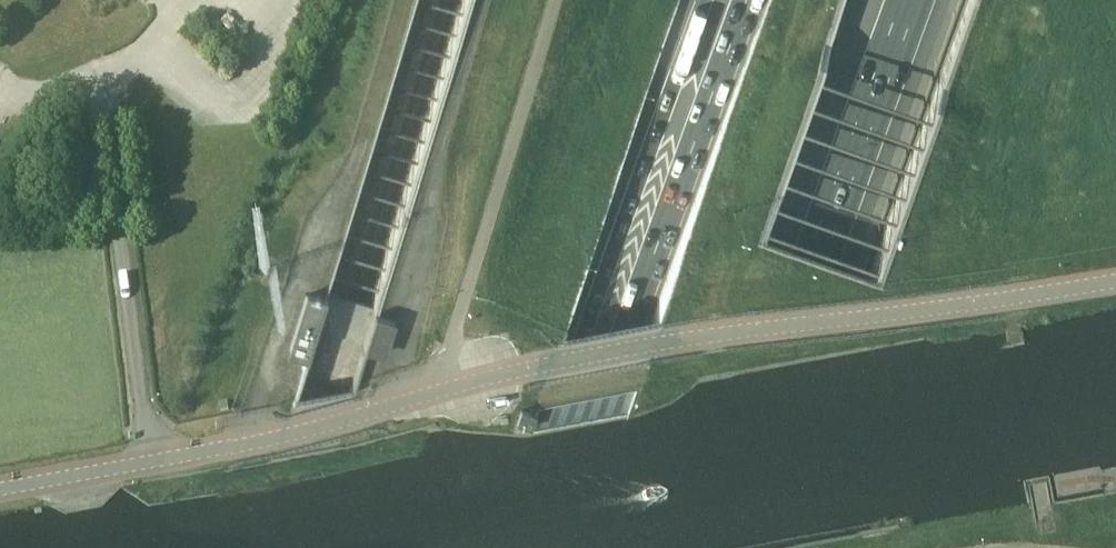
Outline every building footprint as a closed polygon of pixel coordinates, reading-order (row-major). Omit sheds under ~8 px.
[(343,407),(347,395),(361,349),(372,311),(430,121),(467,0),(460,0),(459,5),(442,0),(424,0),(457,9),(452,25),(406,12),(409,0),(403,0),(360,142),(314,292),(295,354),(289,377),(275,423),(343,407)] [(872,296),(977,0),(967,0),(921,130),(873,113),(811,92),(843,0),(834,0),(745,253),(872,296)] [(291,285),(272,347),(295,354),(314,292),(291,285)] [(361,349),(383,356),(394,317),(372,311),(361,349)] [(531,412),(515,406),(510,421),(526,427),(531,412)]
